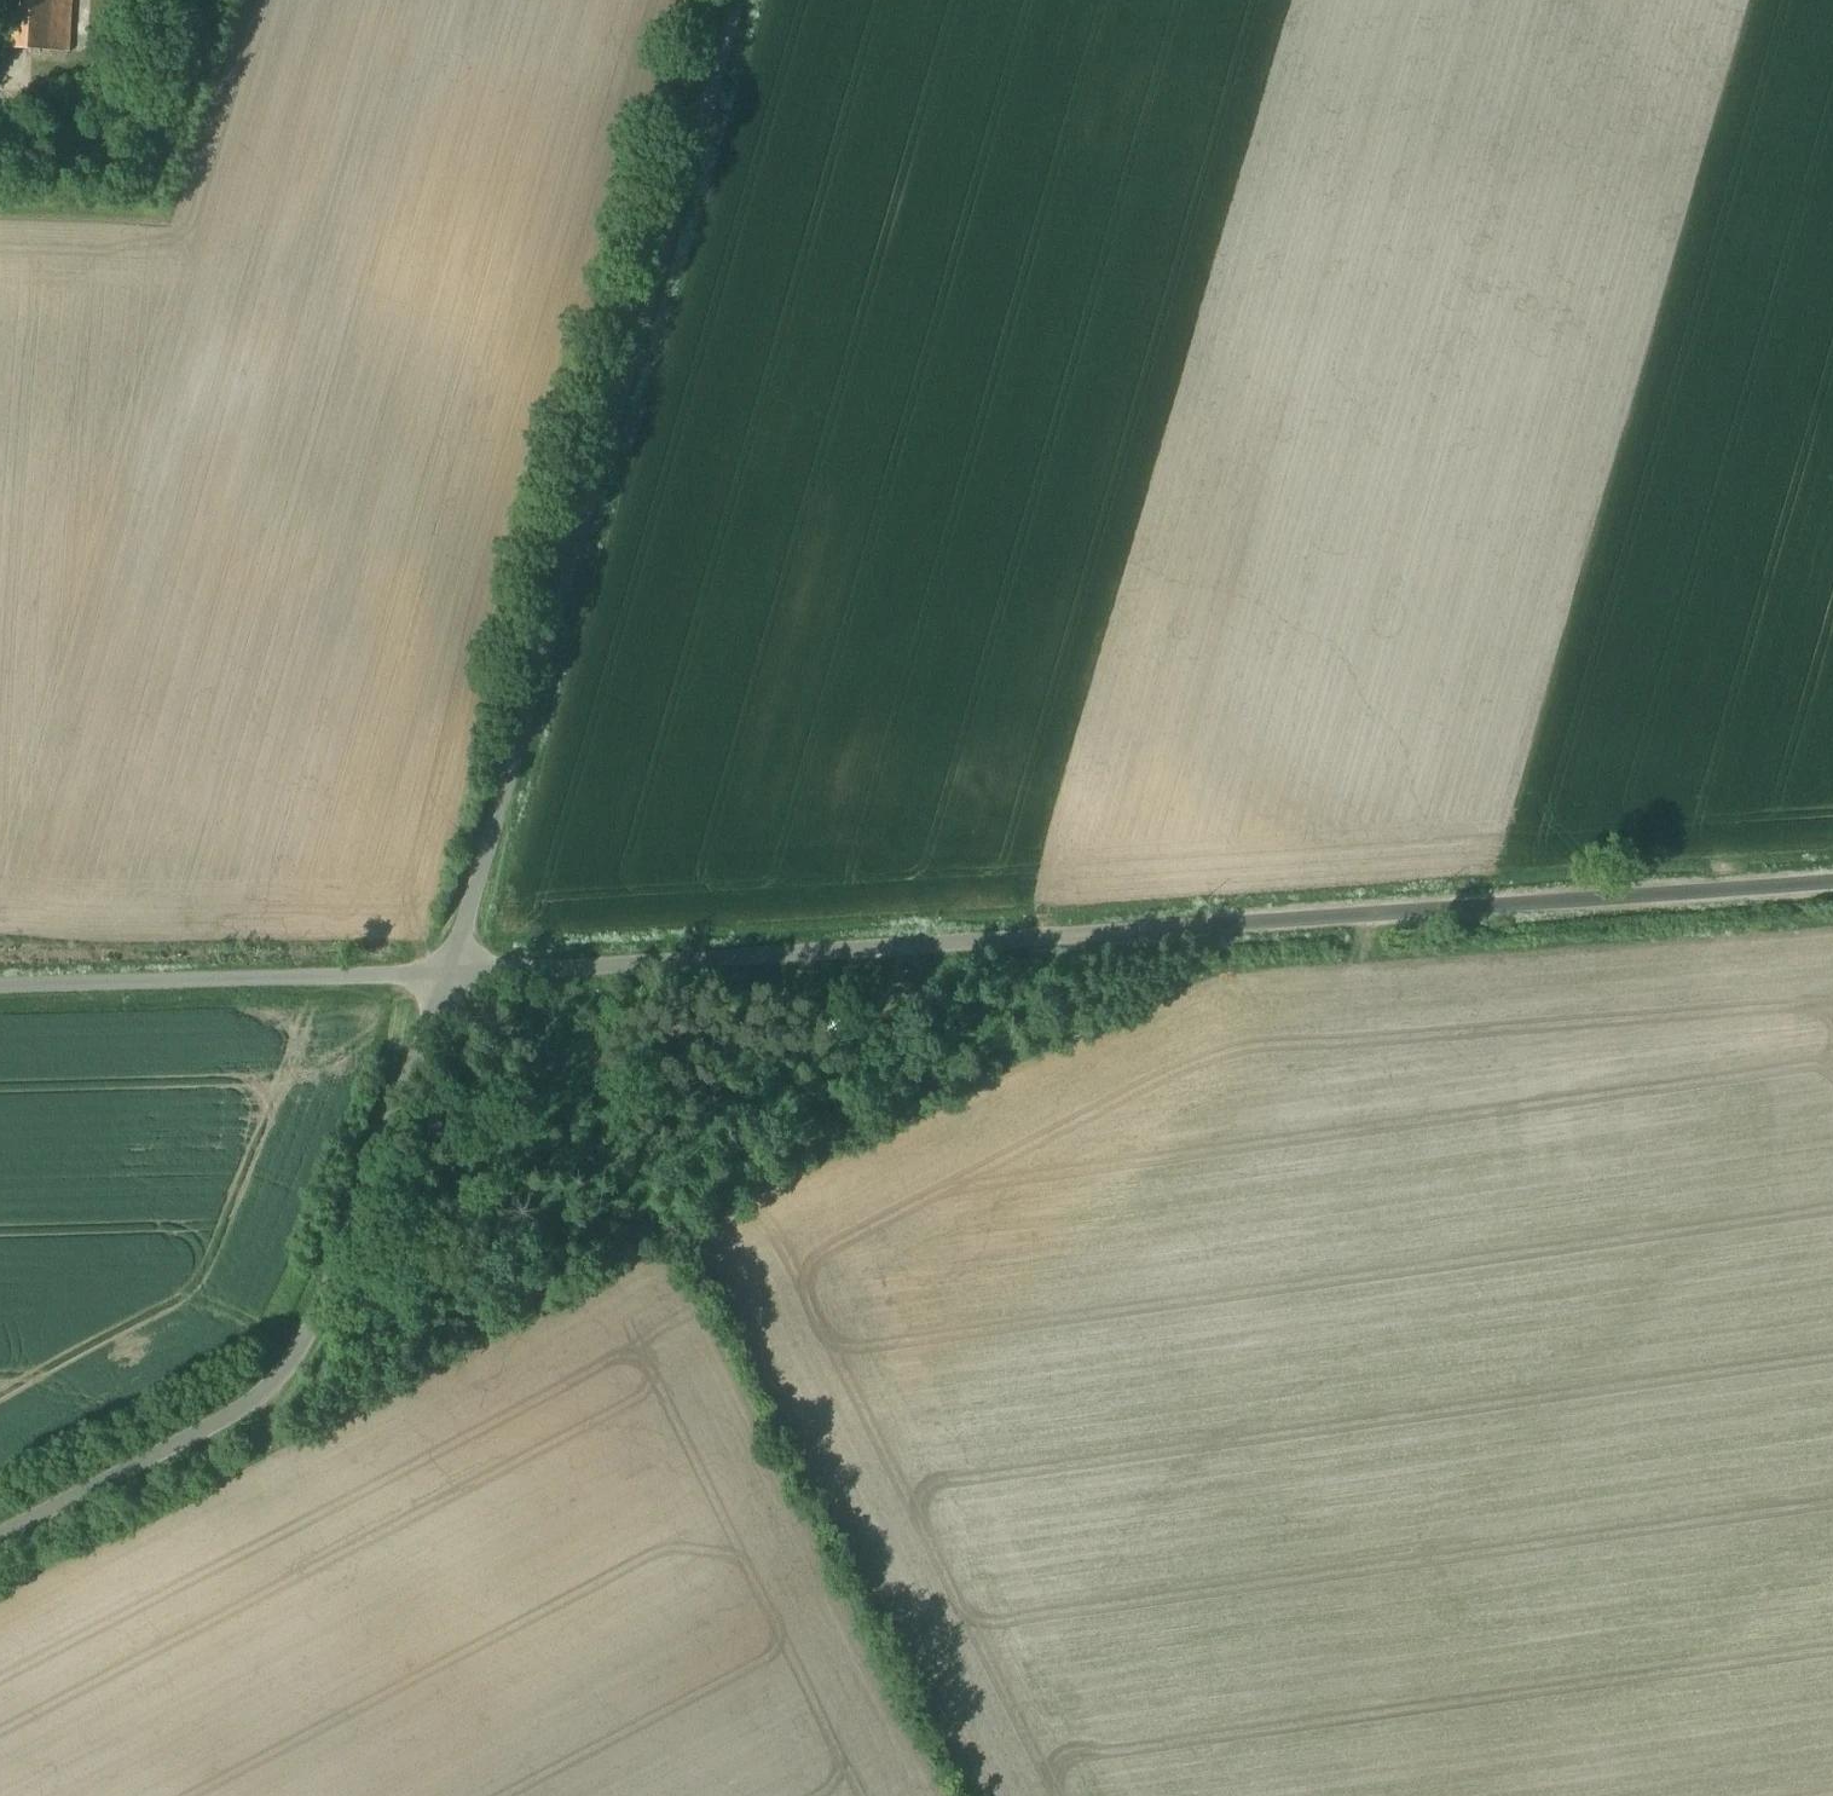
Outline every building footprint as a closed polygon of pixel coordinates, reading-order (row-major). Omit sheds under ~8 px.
[(70,51),(73,0),(0,0),(0,47),(70,51)]
